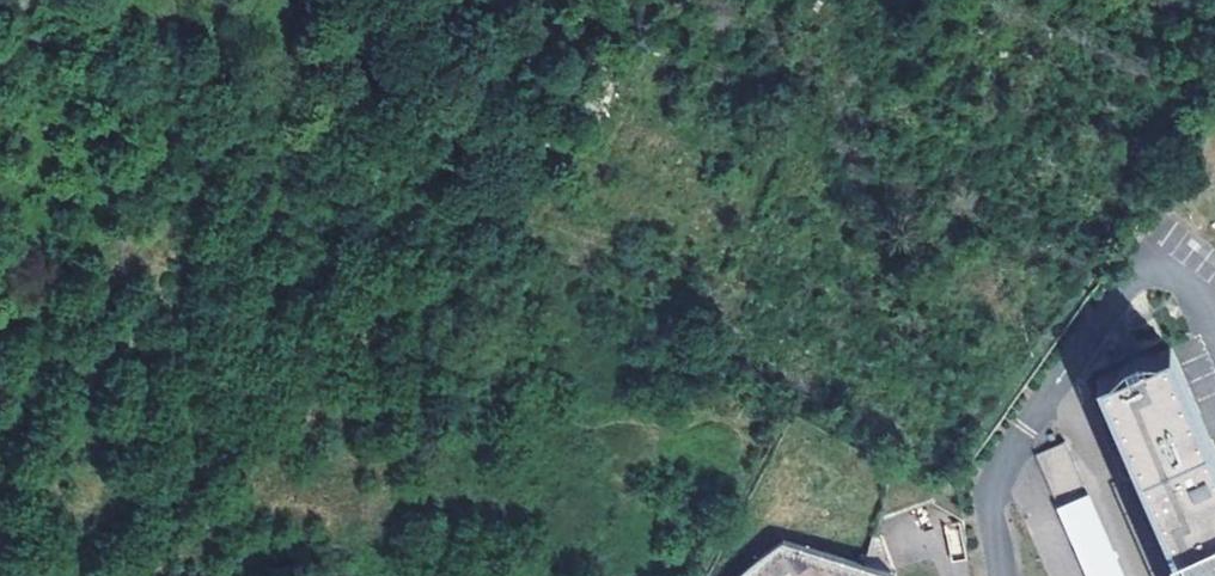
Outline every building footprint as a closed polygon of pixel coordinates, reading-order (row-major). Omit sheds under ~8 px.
[(1166,350),(1097,382),(1187,575),(1214,575),(1214,456),(1191,403),(1166,350)] [(1062,445),(1034,459),(1087,575),(1121,575),(1062,445)] [(883,537),(874,539),(867,562),(784,541),(755,562),(742,575),(898,575),(883,537)]
